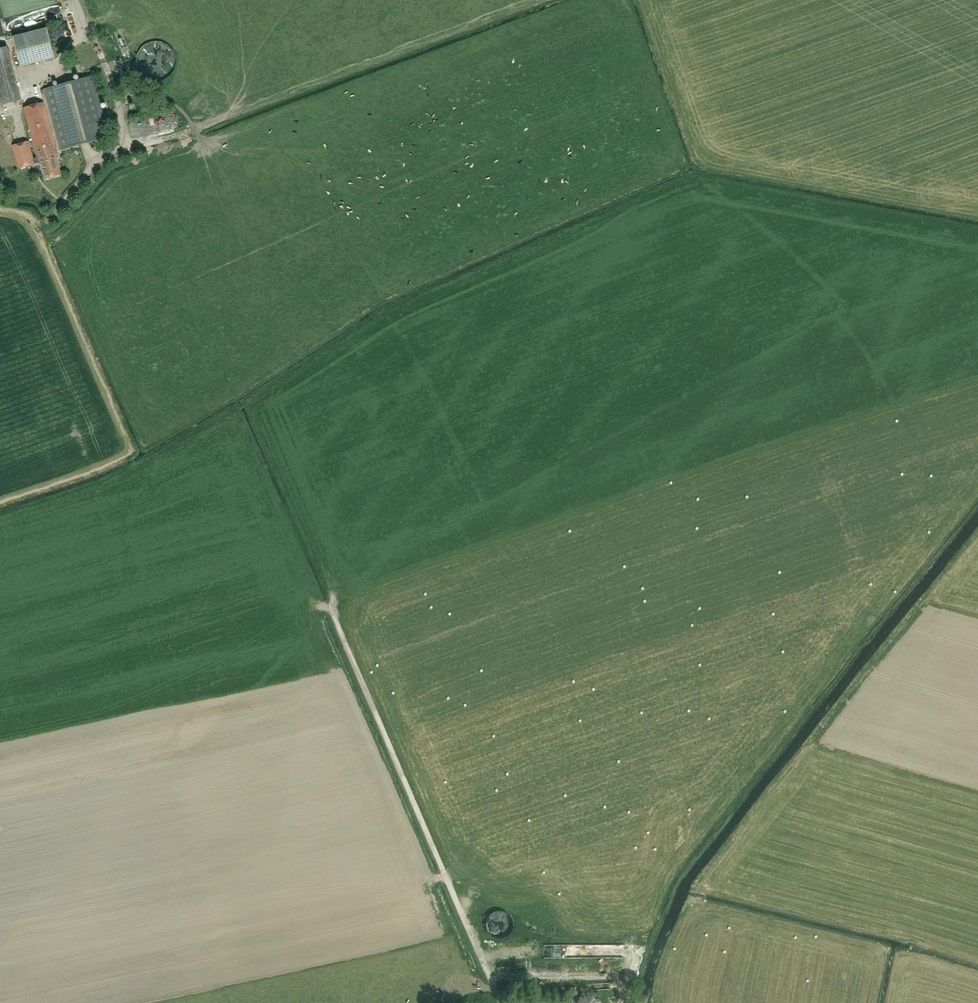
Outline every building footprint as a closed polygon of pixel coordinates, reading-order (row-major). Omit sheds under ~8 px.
[(46,27),(13,36),(20,65),(33,61),(53,56),(49,40),(46,27)] [(21,99),(7,46),(0,48),(0,104),(21,99)] [(60,149),(108,136),(92,76),(44,89),(60,149)] [(12,145),(18,168),(41,162),(45,177),(60,173),(56,158),(58,157),(43,101),(23,107),(37,157),(33,158),(28,140),(12,145)] [(144,144),(152,141),(149,135),(141,139),(144,144)] [(184,157),(179,161),(185,168),(190,163),(184,157)] [(601,1002),(594,992),(583,994),(582,995),(570,995),(570,1002),(601,1002)]
